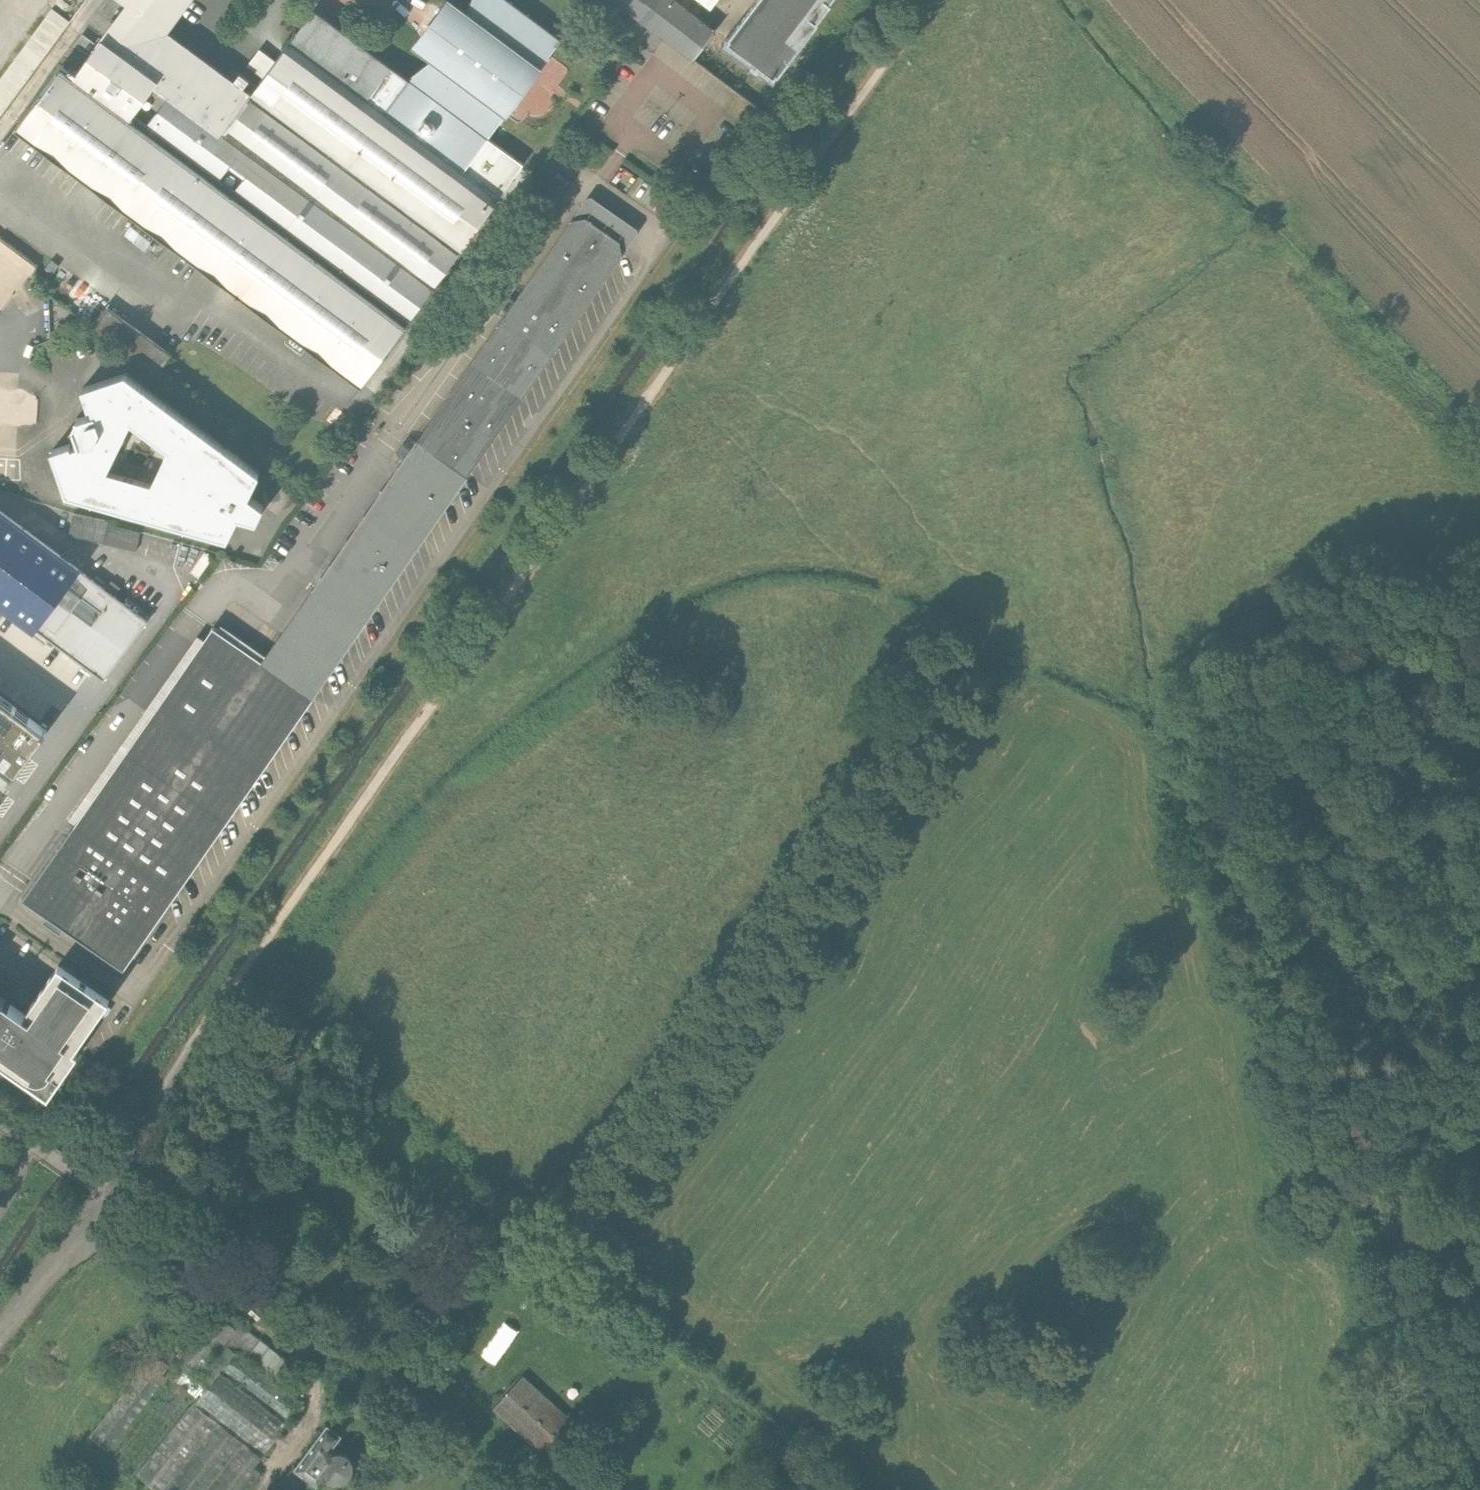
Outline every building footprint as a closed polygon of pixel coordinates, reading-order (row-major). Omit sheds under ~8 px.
[(17,127),(361,383),(524,163),(488,137),(464,170),(383,110),(290,41),(252,93),(244,87),(250,79),(240,71),(233,80),(167,30),(189,0),(108,0),(100,11),(114,21),(96,46),(82,36),(74,45),(77,47),(64,65),(63,65),(17,127)] [(383,110),(464,170),(488,137),(560,42),(505,0),(472,0),(468,12),(453,0),(446,0),(439,10),(430,21),(420,36),(411,45),(432,60),(407,78),(383,110)] [(649,25),(758,109),(778,83),(728,44),(671,0),(616,0),(649,25)] [(712,9),(718,0),(700,0),(712,9)] [(728,44),(778,83),(842,0),(762,0),(728,44)] [(52,9),(0,79),(0,116),(69,22),(52,9)] [(314,9),(290,41),(383,110),(407,78),(333,23),(324,17),(314,9)] [(76,824),(25,897),(125,967),(160,917),(622,255),(621,250),(626,249),(637,233),(636,228),(591,196),(586,197),(575,213),(576,218),(571,219),(519,294),(264,660),(214,626),(196,652),(189,647),(69,820),(76,824)] [(105,307),(90,327),(161,380),(176,360),(105,307)] [(75,417),(81,434),(72,437),(71,435),(53,441),(68,483),(228,528),(240,505),(260,511),(265,498),(250,486),(262,463),(127,363),(84,379),(90,396),(93,394),(96,403),(79,409),(75,417)] [(21,418),(23,389),(0,388),(0,426),(20,428),(24,433),(33,435),(40,434),(46,431),(46,418),(21,418)] [(148,619),(0,510),(0,601),(105,678),(148,619)] [(68,536),(104,543),(108,525),(108,521),(73,514),(68,536)] [(140,531),(108,525),(104,543),(136,550),(140,531)] [(12,744),(47,695),(7,666),(0,675),(0,735),(12,744)] [(49,1094),(79,1051),(74,1048),(110,997),(61,963),(26,1013),(0,995),(0,1059),(49,1094)] [(90,1435),(159,1489),(247,1489),(261,1472),(253,1466),(303,1403),(282,1386),(297,1367),(219,1306),(191,1343),(174,1330),(90,1435)] [(504,1369),(536,1315),(521,1306),(489,1361),(504,1369)] [(536,1371),(506,1403),(568,1460),(598,1427),(536,1371)] [(297,1467),(320,1484),(328,1474),(329,1478),(332,1481),(336,1483),(341,1483),(346,1482),(350,1479),(353,1475),(355,1470),(355,1465),(354,1460),(349,1454),(343,1452),(338,1452),(332,1453),(331,1448),(341,1434),(328,1425),(297,1467)] [(320,1484),(297,1467),(295,1466),(277,1489),(316,1489),(320,1484)]
